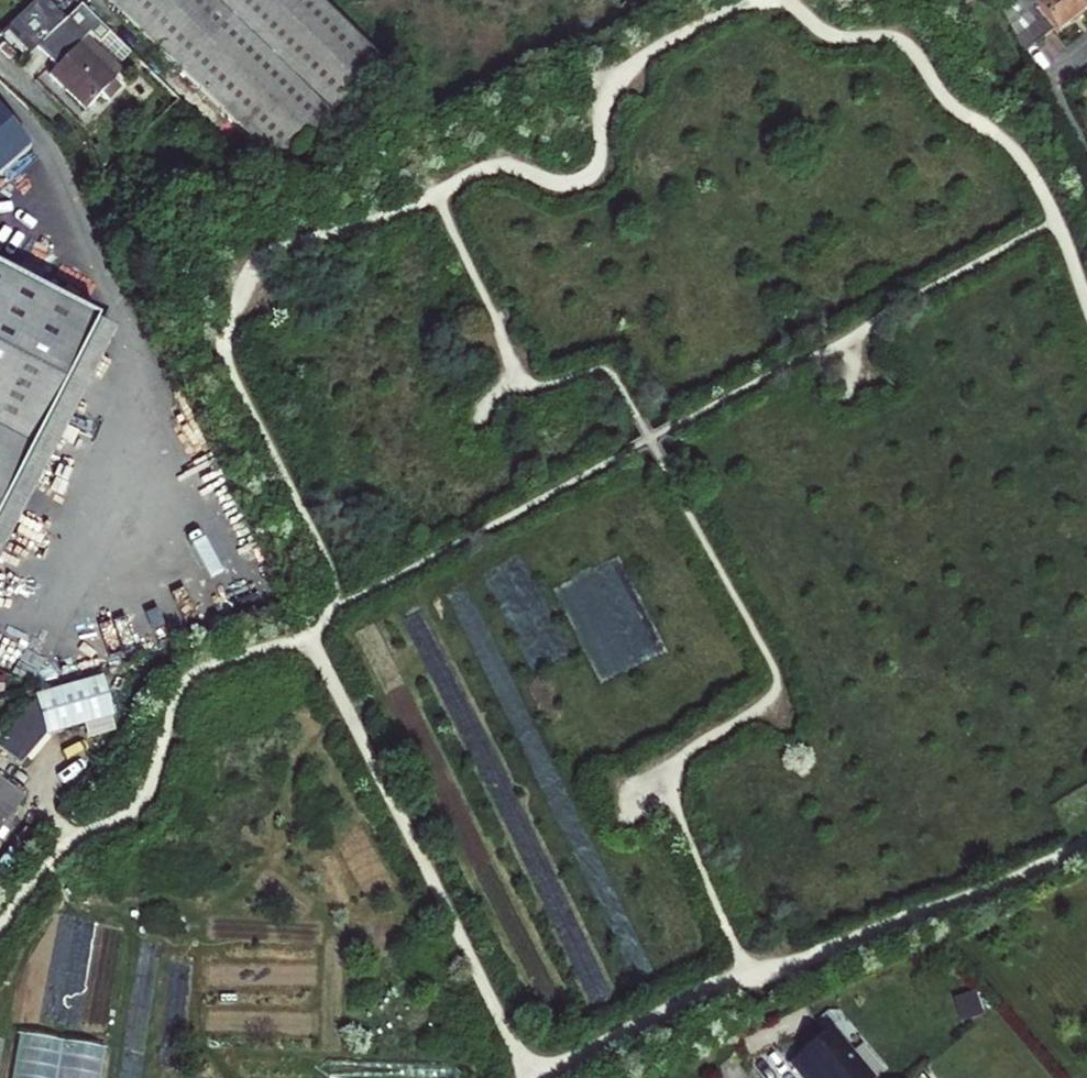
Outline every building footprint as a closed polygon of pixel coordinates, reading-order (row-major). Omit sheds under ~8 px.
[(21,58),(35,45),(60,19),(40,0),(30,0),(0,30),(0,38),(21,58)] [(368,59),(306,0),(100,0),(268,161),(368,59)] [(998,13),(1020,60),(1050,36),(1054,40),(1067,29),(1084,16),(1071,0),(1014,0),(998,13)] [(1084,16),(1086,13),(1086,0),(1071,0),(1084,16)] [(116,81),(80,47),(93,34),(123,64),(129,57),(75,4),(60,19),(35,45),(55,64),(60,68),(51,78),(86,113),(101,97),(109,105),(122,91),(114,83),(116,81)] [(30,150),(0,114),(0,175),(30,150)] [(93,322),(0,273),(0,499),(93,322)] [(93,322),(0,499),(0,546),(112,331),(93,322)] [(0,746),(0,759),(4,754),(20,766),(46,732),(110,714),(99,678),(35,696),(35,698),(0,746)] [(22,799),(7,787),(10,783),(2,778),(0,773),(0,829),(22,799)] [(790,1062),(803,1077),(872,1077),(832,1029),(790,1062)]
